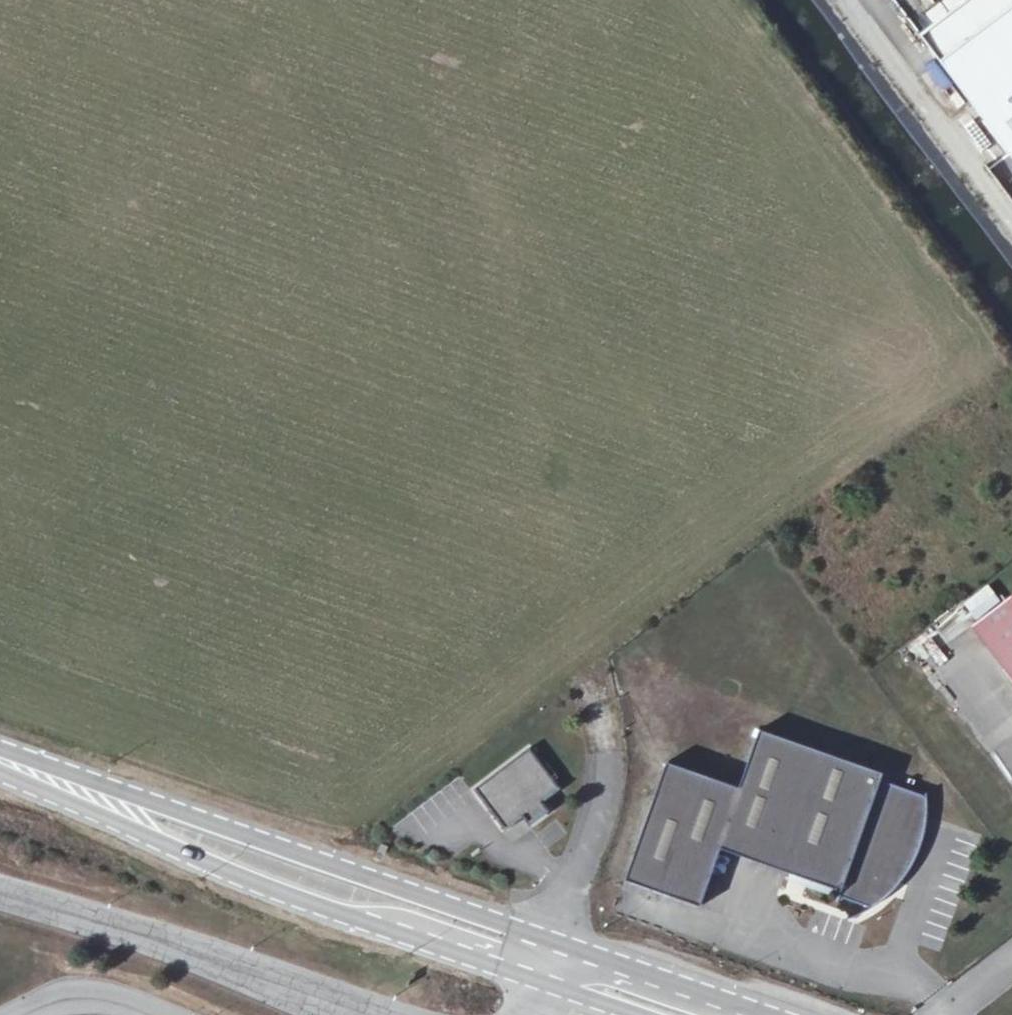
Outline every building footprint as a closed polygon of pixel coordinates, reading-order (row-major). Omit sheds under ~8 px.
[(1011,185),(1011,0),(948,0),(902,33),(1011,185)] [(969,636),(1011,691),(1011,602),(969,636)] [(926,813),(926,803),(878,788),(880,782),(757,739),(737,798),(665,773),(625,890),(700,916),(719,858),(842,896),(839,905),(872,915),(876,912),(884,906),(893,897),(897,892),(904,883),(908,877),(913,868),(918,857),(920,851),(922,843),(924,835),(926,822),(926,813)] [(528,748),(471,790),(501,832),(520,818),(525,825),(545,810),(540,803),(558,790),(528,748)]
